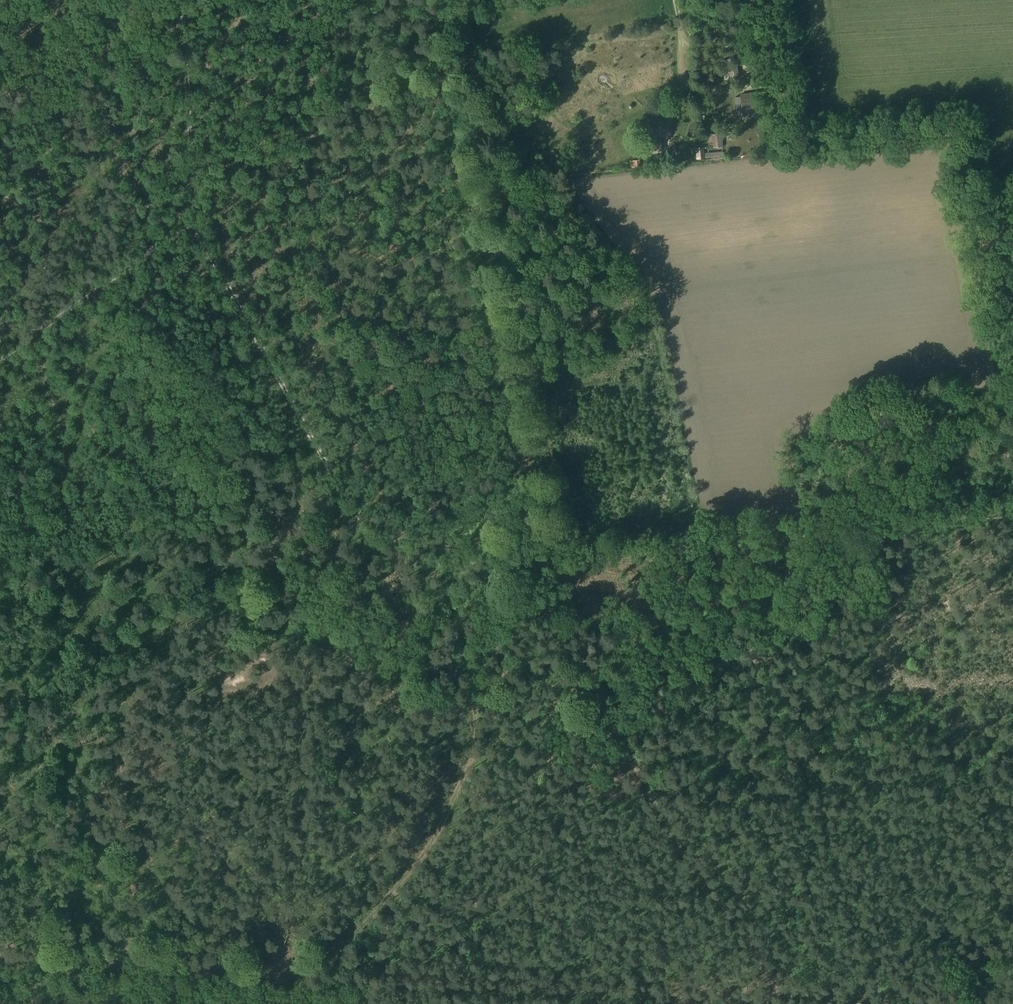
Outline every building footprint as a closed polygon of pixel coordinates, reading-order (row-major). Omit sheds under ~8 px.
[(731,58),(720,60),(721,72),(733,69),(731,58)] [(761,108),(759,93),(740,96),(742,111),(761,108)] [(667,120),(649,121),(651,150),(661,149),(661,138),(668,137),(667,120)] [(713,134),(714,147),(722,146),(721,134),(713,134)] [(695,147),(696,158),(696,159),(704,158),(704,157),(722,155),(722,150),(703,152),(702,147),(695,147)] [(616,761),(609,766),(614,771),(620,767),(616,761)]
